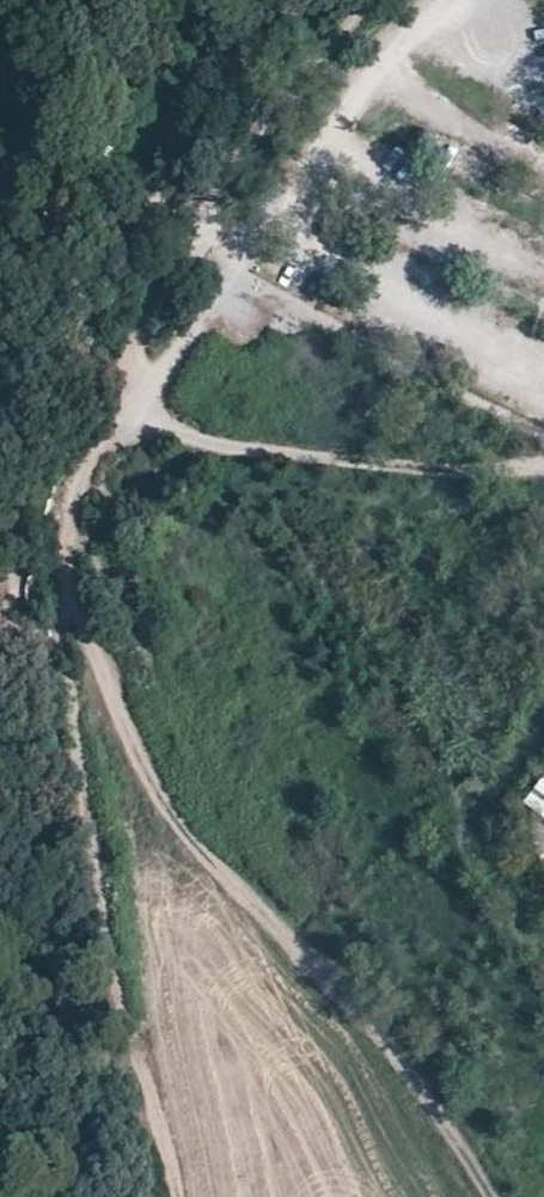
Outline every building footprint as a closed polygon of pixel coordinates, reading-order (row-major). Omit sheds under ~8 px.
[(523,803),(543,818),(543,775),(523,803)]
